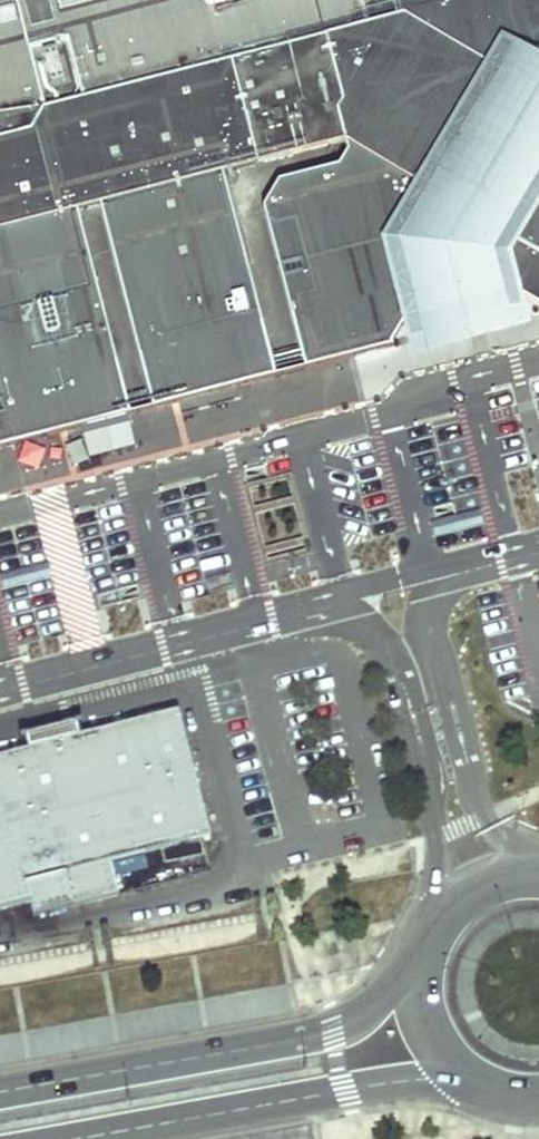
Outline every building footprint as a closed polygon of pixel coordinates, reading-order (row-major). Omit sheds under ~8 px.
[(87,451),(134,438),(160,431),(182,425),(234,411),(309,391),(404,365),(417,345),(437,356),(476,345),(514,336),(529,312),(538,317),(538,0),(0,0),(0,474),(87,451)] [(32,905),(36,918),(120,897),(112,864),(211,839),(188,749),(179,713),(140,723),(81,737),(78,726),(26,739),(29,751),(0,758),(0,913),(32,905)]
